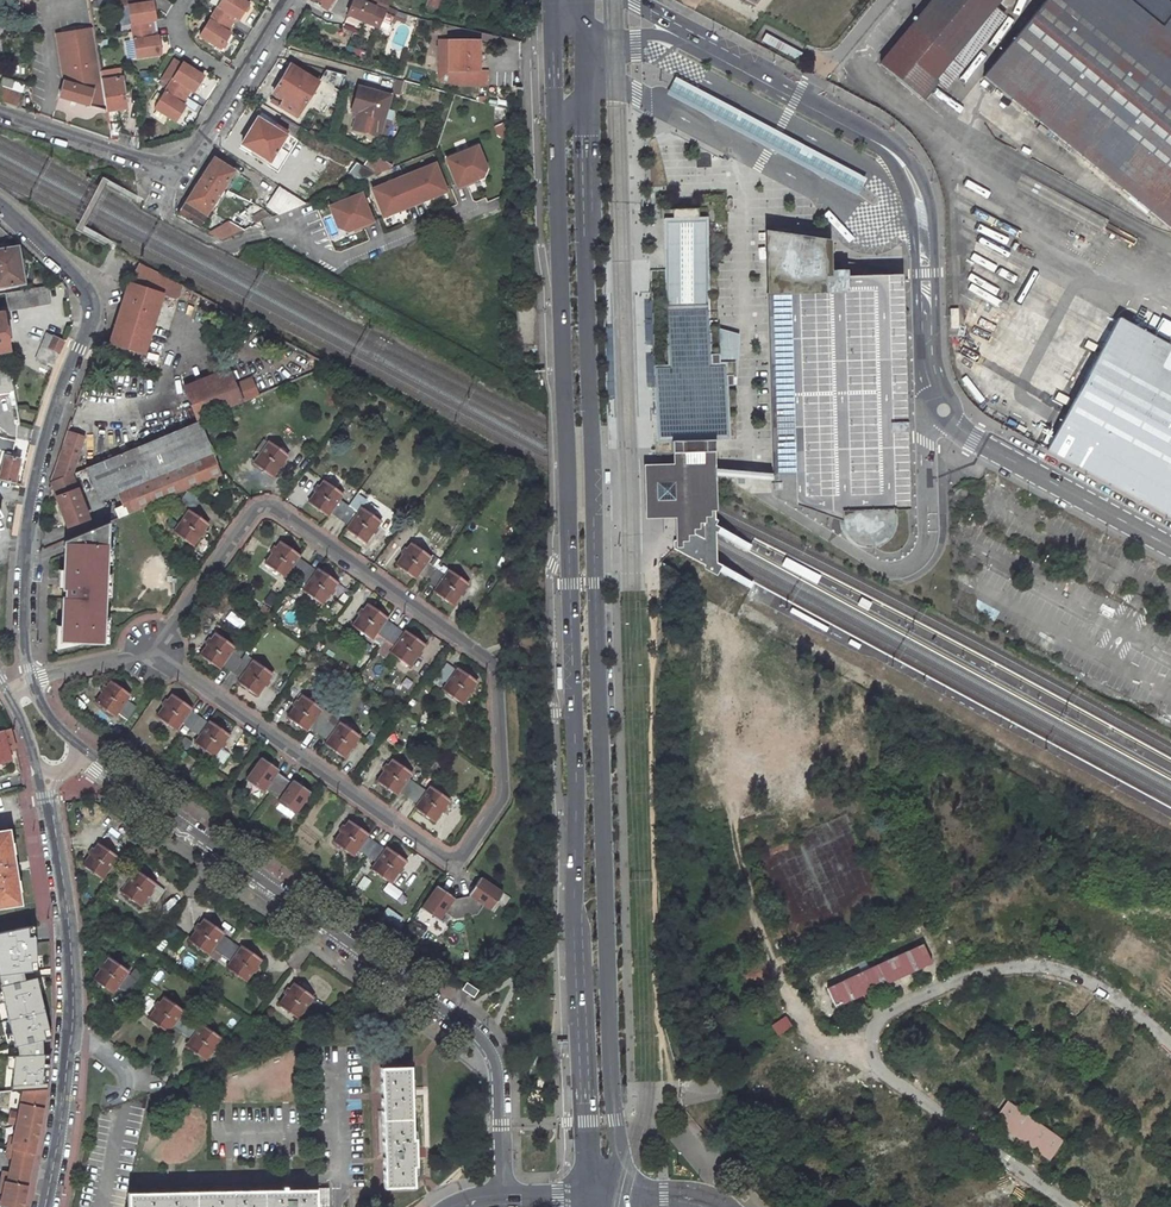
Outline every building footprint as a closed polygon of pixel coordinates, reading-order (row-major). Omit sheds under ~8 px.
[(131,31),(150,29),(149,22),(155,21),(152,2),(147,3),(146,0),(114,0),(115,7),(128,6),(131,31)] [(223,0),(213,0),(209,6),(216,11),(223,0)] [(228,27),(232,22),(236,24),(246,8),(233,0),(223,0),(216,11),(212,17),(228,27)] [(335,0),(309,0),(328,13),(335,0)] [(347,16),(346,21),(367,29),(369,26),(380,30),(384,21),(389,7),(391,0),(353,0),(347,16)] [(426,5),(439,9),(442,0),(428,0),(426,5)] [(885,50),(921,78),(929,69),(938,76),(996,10),(985,1),(986,0),(927,0),(885,50)] [(977,75),(1170,236),(1170,235),(1170,14),(1158,29),(1124,0),(1040,0),(977,75)] [(1164,0),(1124,0),(1158,29),(1170,14),(1170,6),(1164,0)] [(197,40),(217,53),(228,36),(224,34),(228,27),(212,17),(197,40)] [(54,34),(61,82),(57,97),(73,102),(104,112),(99,80),(92,29),(54,34)] [(135,59),(160,56),(157,37),(152,38),(150,29),(131,31),(135,59)] [(761,41),(798,61),(802,53),(765,34),(761,41)] [(443,39),(438,39),(439,82),(462,87),(489,87),(489,73),(482,73),(482,40),(443,39)] [(874,63),(909,91),(921,78),(885,50),(874,63)] [(181,65),(167,87),(184,98),(188,92),(192,94),(202,78),(181,65)] [(321,91),(292,74),(275,101),(287,109),(283,116),(299,126),(310,107),(321,91)] [(104,112),(124,109),(120,78),(99,80),(104,112)] [(393,95),(358,85),(350,112),(356,113),(351,130),(355,131),(380,138),(388,111),(390,103),(393,95)] [(152,110),(173,124),(183,108),(179,105),(184,98),(167,87),(152,110)] [(19,95),(0,88),(0,102),(15,107),(19,95)] [(259,128),(241,155),(254,162),(250,167),(267,178),(287,145),(292,148),(302,133),(288,125),(278,140),(259,128)] [(479,144),(445,159),(454,181),(458,189),(484,178),(489,168),(479,144)] [(378,157),(369,158),(364,165),(377,174),(394,166),(378,157)] [(381,184),(370,188),(382,219),(449,192),(436,161),(402,175),(381,184)] [(364,165),(352,175),(362,180),(377,174),(364,165)] [(200,237),(237,182),(215,167),(177,225),(200,237)] [(246,179),(241,186),(248,190),(252,183),(246,179)] [(362,191),(327,206),(331,214),(337,228),(348,233),(375,222),(362,191)] [(283,197),(270,214),(283,223),(308,212),(283,197)] [(687,442),(713,441),(728,440),(728,439),(726,386),(735,386),(737,359),(739,334),(728,331),(719,328),(716,234),(707,234),(706,217),(695,217),(680,218),(675,218),(675,209),(663,209),(665,270),(650,270),(651,308),(655,443),(657,443),(671,442),(687,442)] [(680,218),(695,217),(695,209),(679,209),(675,209),(675,218),(680,218)] [(267,218),(254,225),(259,231),(273,225),(267,218)] [(820,239),(766,231),(769,358),(772,477),(772,483),(771,483),(772,489),(778,489),(778,498),(788,498),(788,502),(840,521),(843,532),(846,537),(851,542),(856,545),(861,547),(867,548),(873,547),(879,545),(884,542),(888,538),(891,532),(893,526),(894,520),(894,510),(909,509),(902,312),(901,274),(890,275),(890,268),(848,262),(821,258),(820,239)] [(221,249),(241,240),(229,232),(210,243),(221,249)] [(25,283),(18,249),(0,252),(0,288),(25,283)] [(108,345),(143,355),(167,281),(139,266),(127,286),(108,345)] [(11,314),(52,306),(48,287),(7,295),(11,314)] [(1154,342),(1122,324),(1052,454),(1170,518),(1170,351),(1154,342)] [(54,370),(60,357),(61,354),(65,345),(47,337),(36,363),(54,370)] [(198,423),(240,405),(232,386),(226,371),(181,390),(195,422),(196,424),(198,423)] [(14,395),(10,372),(0,373),(0,397),(14,395)] [(257,398),(249,379),(232,386),(240,405),(257,398)] [(117,494),(165,474),(211,455),(198,423),(196,424),(195,422),(103,460),(85,468),(93,489),(112,481),(117,494)] [(13,452),(15,441),(1,438),(0,438),(0,450),(1,449),(13,452)] [(289,455),(268,440),(252,463),(274,478),(289,455)] [(687,442),(671,442),(672,453),(672,464),(673,491),(673,498),(674,518),(674,540),(672,540),(673,548),(679,552),(702,565),(703,568),(715,575),(718,571),(719,569),(721,565),(715,562),(715,553),(715,540),(714,532),(716,533),(719,527),(714,525),(717,520),(714,519),(714,512),(715,512),(715,508),(714,492),(714,475),(714,472),(714,450),(713,441),(708,441),(687,442)] [(63,442),(51,477),(48,484),(51,484),(50,482),(51,482),(71,474),(72,473),(81,448),(63,442)] [(165,474),(117,494),(122,507),(126,516),(220,478),(217,472),(211,455),(165,474)] [(14,484),(19,459),(5,456),(0,481),(14,484)] [(673,491),(672,464),(642,465),(644,518),(674,518),(673,491)] [(71,474),(51,482),(50,482),(51,484),(67,528),(87,521),(71,474)] [(342,493),(323,480),(306,502),(326,516),(329,512),(347,525),(344,529),(366,545),(382,522),(361,507),(357,512),(338,498),(342,493)] [(208,498),(195,489),(188,499),(201,508),(208,498)] [(213,522),(190,506),(176,526),(199,542),(213,522)] [(117,520),(126,516),(122,507),(113,510),(117,520)] [(118,538),(113,524),(95,531),(101,545),(118,538)] [(304,555),(285,541),(269,563),(288,578),(294,570),(313,584),(307,591),(326,605),(342,583),(323,569),(322,571),(303,557),(304,555)] [(421,550),(411,542),(394,565),(413,579),(416,575),(426,582),(435,569),(426,561),(430,556),(421,550)] [(98,553),(65,550),(62,595),(94,597),(98,553)] [(821,575),(787,558),(782,566),(817,584),(821,575)] [(467,583),(449,569),(432,592),(451,606),(467,583)] [(873,603),(861,597),(857,605),(868,612),(873,603)] [(393,620),(374,606),(358,628),(377,642),(383,636),(401,649),(396,656),(416,670),(432,648),(413,634),(411,636),(392,622),(393,620)] [(829,628),(793,607),(791,611),(790,612),(826,632),(829,628)] [(238,647),(218,634),(202,656),(222,670),(224,667),(243,681),(241,684),(259,697),(275,675),(257,661),(253,667),(234,653),(238,647)] [(862,645),(851,639),(849,643),(849,644),(859,650),(860,649),(862,645)] [(465,706),(482,684),(462,670),(461,673),(452,666),(442,679),(450,686),(446,692),(465,706)] [(126,695),(103,679),(89,698),(112,715),(114,712),(122,718),(132,704),(124,698),(126,695)] [(194,708),(174,694),(158,717),(177,731),(182,724),(201,738),(196,744),(216,758),(231,735),(212,722),(211,725),(192,711),(194,708)] [(327,712),(307,698),(291,720),(310,734),(312,731),(331,745),(329,747),(349,761),(365,739),(346,725),(341,732),(322,718),(327,712)] [(8,749),(17,747),(14,729),(0,733),(0,764),(11,761),(8,749)] [(242,777),(261,791),(277,770),(258,756),(242,777)] [(414,775),(395,761),(379,783),(398,797),(399,795),(418,809),(417,810),(436,824),(452,802),(433,788),(428,795),(409,780),(414,775)] [(272,806),(289,819),(309,793),(292,779),(272,806)] [(370,835),(350,821),(334,843),(353,857),(358,851),(376,865),(372,871),(391,885),(408,862),(389,848),(386,852),(367,839),(370,835)] [(21,906),(9,832),(0,834),(0,909),(21,906)] [(115,856),(96,842),(79,865),(98,879),(103,872),(112,879),(121,865),(112,859),(115,856)] [(152,883),(134,870),(118,893),(136,906),(152,883)] [(481,906),(490,911),(501,890),(477,876),(464,900),(457,896),(449,910),(471,922),(481,906)] [(419,907),(439,920),(453,897),(434,885),(419,907)] [(221,933),(202,919),(187,941),(205,955),(209,950),(229,964),(225,969),(244,983),(260,961),(241,947),(238,951),(219,936),(221,933)] [(840,1006),(935,963),(927,942),(923,944),(922,942),(917,944),(918,946),(904,953),(902,951),(897,953),(898,956),(891,959),(890,957),(884,959),(885,962),(873,967),(872,965),(865,967),(867,970),(858,974),(857,971),(851,974),(852,976),(839,982),(838,980),(834,982),(835,985),(831,986),(840,1006)] [(126,971),(107,958),(92,980),(110,994),(114,988),(122,995),(132,980),(124,974),(126,971)] [(314,999),(295,985),(278,1007),(298,1022),(302,1015),(312,1023),(322,1009),(312,1001),(314,999)] [(0,988),(0,1009),(5,1009),(28,1010),(28,990),(0,988)] [(5,1022),(33,1024),(34,1011),(33,990),(28,990),(28,1010),(5,1009),(5,1022)] [(48,1091),(55,1011),(54,992),(33,990),(34,1011),(33,1024),(28,1084),(27,1093),(48,1091)] [(182,1011),(162,997),(146,1019),(166,1033),(169,1028),(188,1042),(185,1047),(203,1060),(219,1038),(200,1024),(198,1028),(180,1014),(182,1011)] [(779,1020),(782,1025),(789,1021),(785,1016),(779,1020)] [(777,1036),(792,1026),(789,1021),(782,1025),(779,1020),(771,1025),(777,1036)] [(411,1067),(381,1069),(388,1188),(419,1186),(418,1166),(421,1166),(419,1138),(416,1138),(411,1067)] [(28,1084),(19,1085),(19,1088),(10,1088),(11,1094),(23,1093),(27,1093),(28,1084)] [(27,1093),(23,1093),(19,1115),(11,1113),(9,1123),(17,1125),(40,1130),(48,1091),(27,1093)] [(1063,1142),(1009,1102),(997,1119),(1051,1159),(1063,1142)] [(40,1130),(17,1125),(12,1150),(8,1149),(7,1158),(26,1162),(28,1153),(35,1155),(40,1130)] [(28,1153),(26,1162),(33,1164),(35,1155),(28,1153)] [(7,1184),(5,1194),(2,1206),(3,1206),(24,1206),(30,1178),(5,1173),(2,1183),(7,1184)] [(132,1193),(132,1206),(334,1206),(333,1190),(132,1193)] [(1006,1197),(980,1206),(1010,1206),(1006,1197)]
